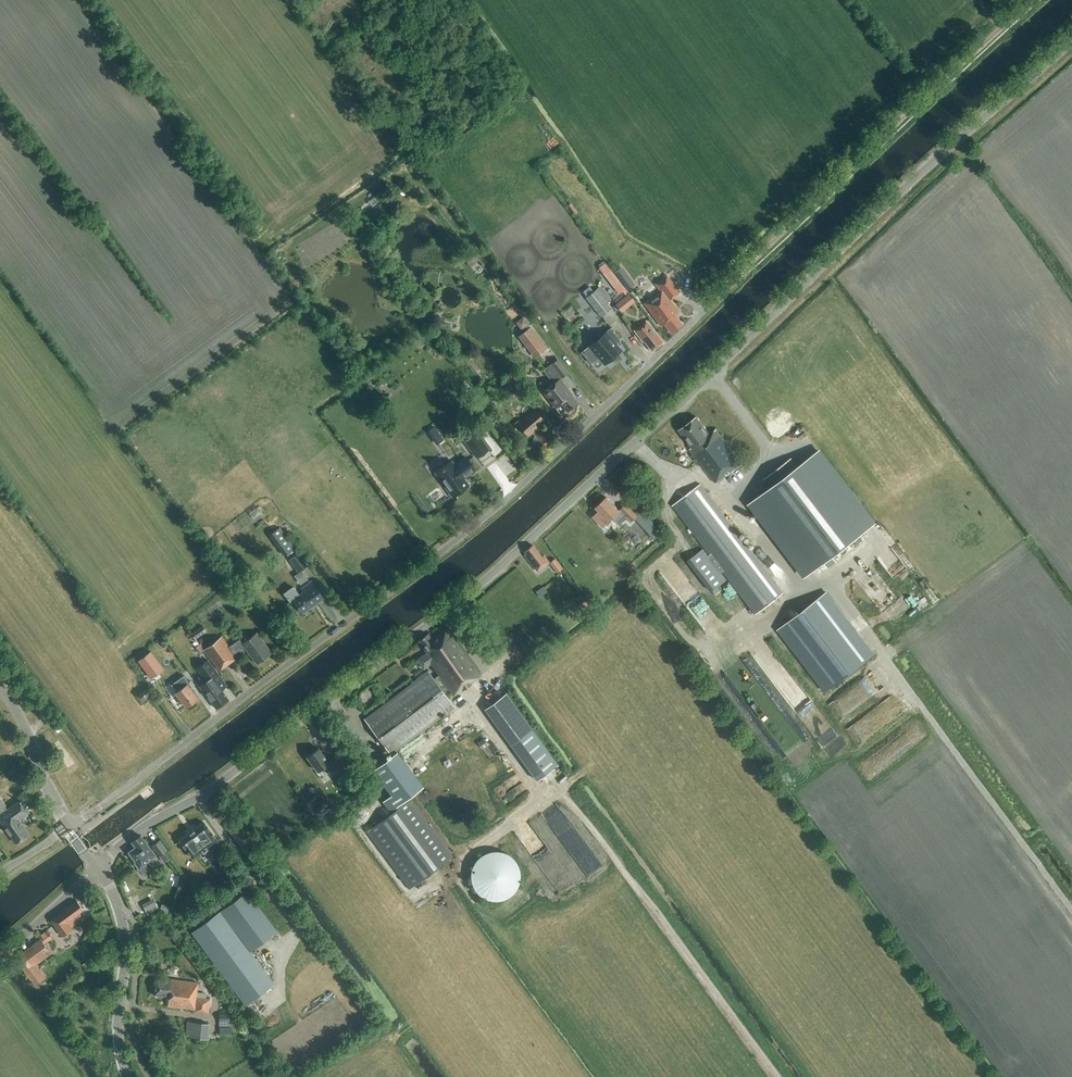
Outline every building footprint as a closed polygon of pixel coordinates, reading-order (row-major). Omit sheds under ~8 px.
[(479,259),(470,248),(461,256),(470,267),(479,259)] [(679,311),(670,300),(680,291),(667,275),(656,284),(662,290),(657,294),(658,295),(652,300),(651,299),(646,303),(662,325),(664,323),(672,333),(683,324),(675,314),(679,311)] [(621,281),(628,290),(635,285),(628,276),(621,281)] [(601,285),(593,291),(586,296),(586,297),(601,316),(612,308),(606,300),(611,297),(601,285)] [(582,291),(586,296),(593,291),(589,286),(582,291)] [(628,293),(625,289),(618,294),(614,298),(617,302),(628,293)] [(619,301),(615,304),(621,312),(635,301),(629,293),(628,294),(619,301)] [(662,341),(645,320),(641,323),(643,325),(637,329),(636,327),(633,330),(642,341),(643,340),(651,350),(662,341)] [(535,358),(547,349),(531,327),(519,337),(535,358)] [(621,350),(618,346),(616,343),(619,340),(610,330),(583,352),(591,363),(598,358),(603,363),(604,364),(621,350)] [(577,403),(571,395),(572,394),(560,379),(568,373),(557,359),(543,370),(553,383),(543,391),(554,407),(560,403),(567,411),(577,403)] [(531,399),(521,387),(514,392),(524,404),(531,399)] [(546,422),(534,409),(519,421),(518,420),(514,424),(520,431),(522,430),(529,438),(533,434),(537,439),(534,441),(542,450),(547,446),(549,448),(556,443),(543,429),(542,430),(540,428),(546,422)] [(710,434),(697,417),(679,431),(692,448),(690,449),(716,483),(734,469),(733,468),(741,462),(716,429),(710,434)] [(434,425),(427,430),(437,443),(443,439),(434,425)] [(485,445),(481,440),(475,432),(464,439),(470,448),(474,453),(485,445)] [(751,503),(806,576),(875,524),(819,451),(799,467),(792,458),(764,479),(771,488),(751,503)] [(442,468),(436,472),(452,495),(452,496),(468,485),(463,478),(475,470),(466,457),(454,466),(451,462),(443,467),(441,468),(442,468)] [(783,593),(700,484),(672,506),(709,555),(708,556),(702,549),(688,560),(711,591),(726,580),(712,562),(714,560),(755,614),(783,593)] [(620,511),(607,497),(596,508),(599,511),(593,517),(603,527),(613,518),(618,524),(625,518),(630,523),(637,516),(626,505),(620,511)] [(645,530),(655,540),(662,532),(653,522),(645,530)] [(280,527),(268,536),(284,557),(295,549),(280,527)] [(542,557),(533,545),(525,551),(526,554),(524,555),(537,572),(549,563),(544,556),(542,557)] [(299,552),(289,560),(298,572),(308,565),(299,552)] [(564,570),(556,559),(550,563),(558,574),(564,570)] [(323,598),(311,582),(301,589),(304,592),(299,595),(293,586),(283,593),(291,604),(294,602),(302,614),(323,598)] [(825,693),(875,654),(827,592),(777,631),(825,693)] [(206,631),(202,625),(192,633),(196,638),(206,631)] [(398,806),(396,804),(422,786),(396,749),(454,707),(445,695),(450,691),(453,696),(480,676),(446,630),(432,640),(427,634),(418,641),(426,653),(416,660),(423,669),(430,664),(439,676),(434,679),(428,671),(364,719),(392,755),(373,770),(392,795),(383,801),(391,812),(398,806)] [(271,653),(257,633),(242,643),(239,639),(229,647),(221,636),(203,650),(219,671),(237,658),(236,656),(246,649),(257,664),(271,653)] [(149,650),(138,659),(150,676),(162,668),(149,650)] [(227,686),(208,660),(196,669),(205,681),(199,686),(216,709),(229,699),(222,690),(227,686)] [(184,675),(171,684),(176,692),(175,693),(186,707),(198,698),(190,688),(192,686),(189,683),(185,676),(184,675)] [(142,700),(150,694),(146,689),(138,695),(142,700)] [(511,744),(532,729),(505,692),(484,708),(511,744)] [(57,724),(53,727),(57,733),(61,730),(57,724)] [(532,729),(511,744),(537,779),(558,764),(532,729)] [(485,737),(478,742),(483,748),(489,744),(485,737)] [(329,762),(318,748),(307,757),(317,771),(322,767),(327,773),(335,767),(337,769),(343,765),(336,756),(330,760),(331,761),(329,762)] [(350,786),(360,778),(354,770),(344,777),(350,786)] [(4,806),(6,805),(0,797),(0,821),(16,844),(29,834),(18,819),(28,812),(20,800),(7,810),(4,806)] [(409,798),(398,806),(391,812),(366,831),(409,889),(453,856),(409,798)] [(179,841),(185,849),(192,858),(217,840),(204,823),(179,841)] [(144,876),(151,872),(144,863),(155,855),(141,836),(132,842),(135,847),(128,852),(135,862),(134,862),(144,876)] [(164,863),(168,859),(163,853),(167,850),(160,840),(152,846),(164,863)] [(480,902),(520,886),(504,846),(463,862),(480,902)] [(245,1004),(274,983),(249,951),(275,932),(247,892),(191,932),(245,1004)] [(160,910),(153,898),(142,904),(148,916),(160,910)] [(83,910),(77,901),(70,906),(69,905),(64,909),(65,910),(59,914),(61,915),(54,920),(58,926),(56,927),(62,936),(71,929),(70,927),(83,918),(79,913),(83,910)] [(21,957),(17,960),(36,986),(47,978),(37,964),(51,954),(40,939),(19,955),(21,957)] [(169,981),(156,979),(154,995),(169,997),(168,1006),(194,1009),(194,1011),(208,1012),(210,999),(206,998),(207,994),(196,993),(198,982),(170,979),(169,981)] [(219,1013),(219,1027),(230,1027),(231,1013),(219,1013)] [(188,1020),(187,1035),(207,1037),(208,1021),(188,1020)]
